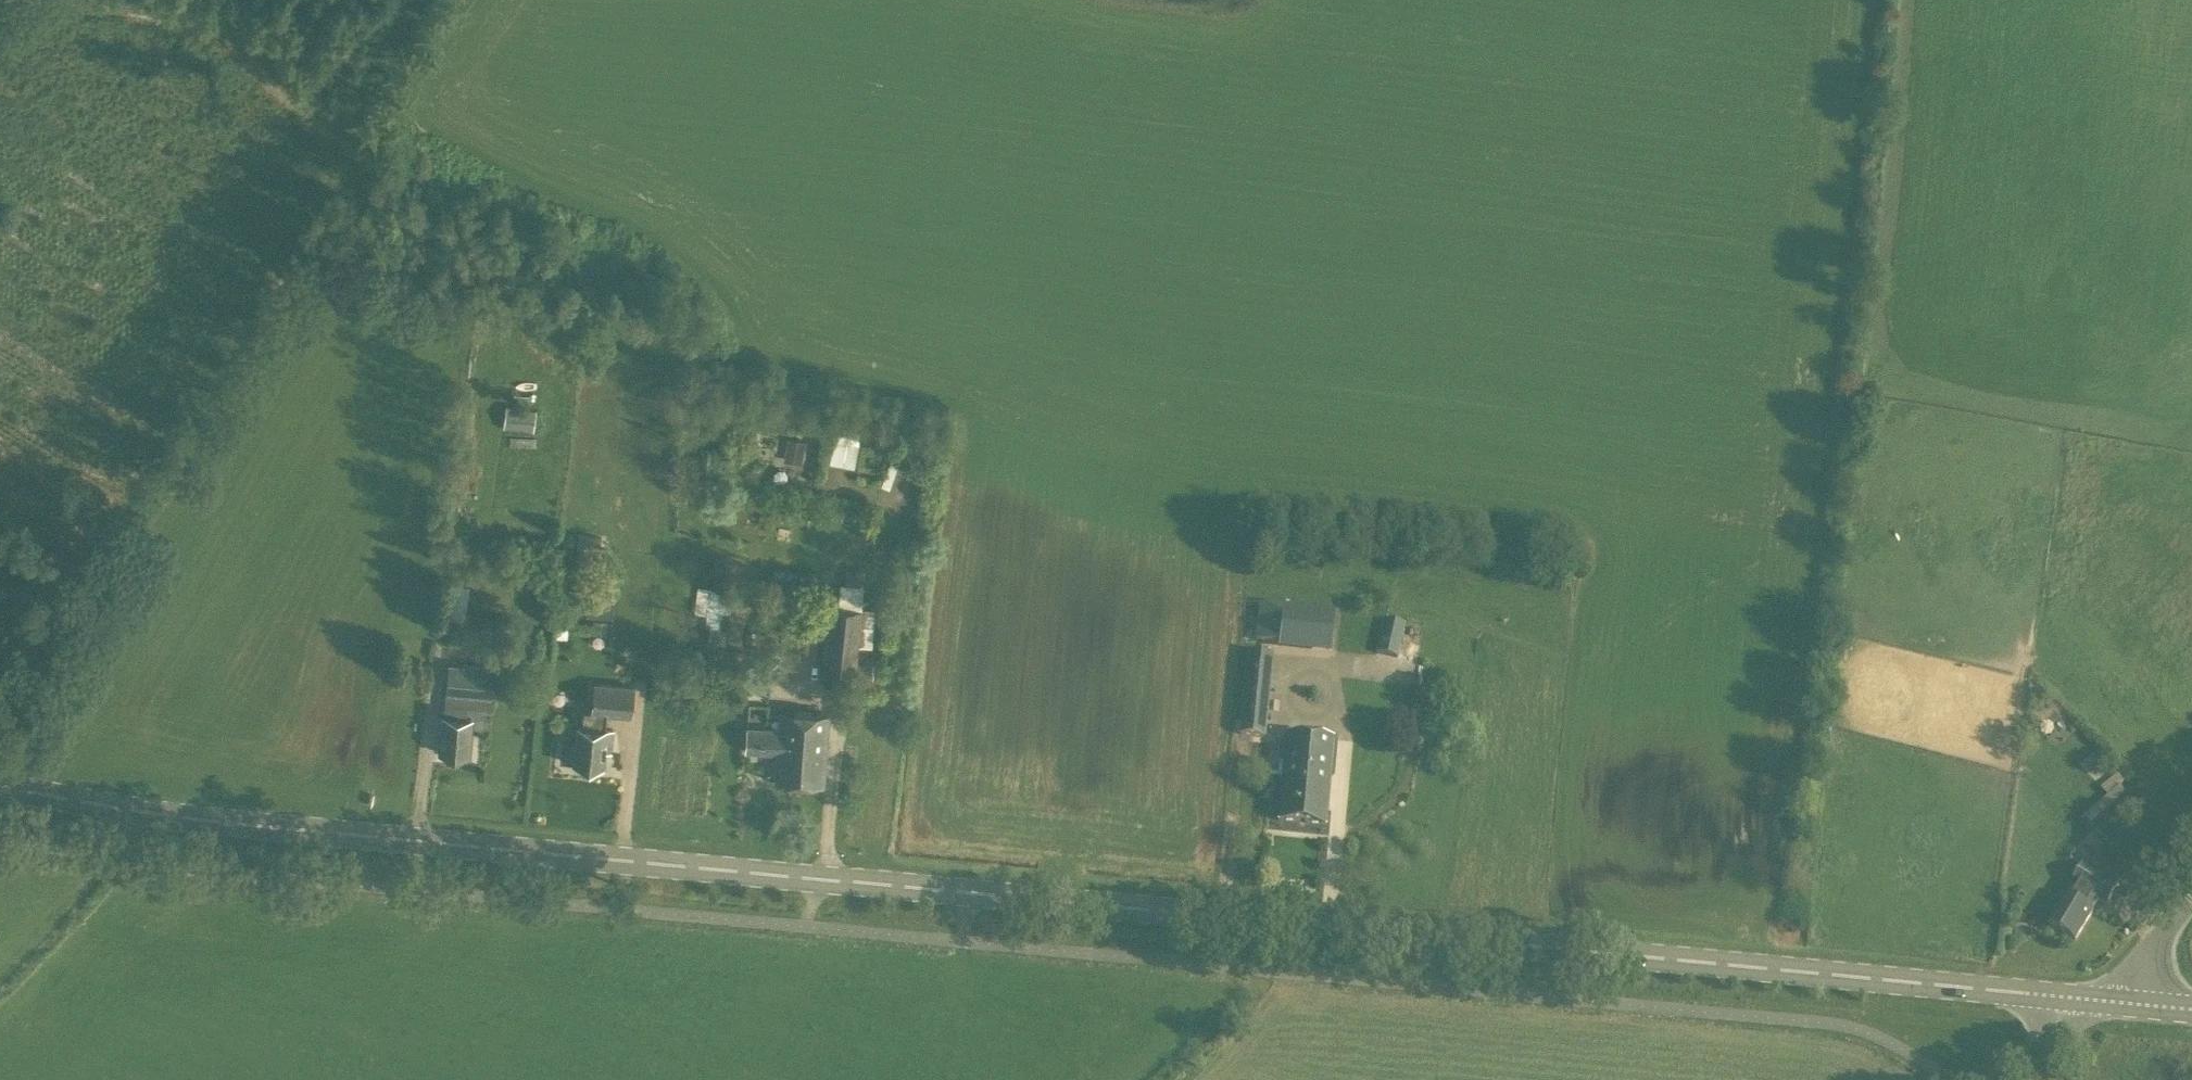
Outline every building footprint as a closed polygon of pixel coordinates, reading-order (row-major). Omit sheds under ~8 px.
[(528,429),(531,407),(506,404),(503,426),(528,429)] [(857,464),(861,426),(838,425),(835,462),(857,464)] [(789,437),(784,460),(802,464),(806,440),(789,437)] [(576,553),(597,556),(601,537),(579,533),(576,553)] [(706,624),(728,626),(733,588),(737,560),(716,558),(711,588),(700,588),(696,613),(707,614),(706,624)] [(845,586),(840,585),(838,607),(830,606),(823,684),(882,688),(883,665),(858,663),(865,568),(847,567),(845,586)] [(1279,645),(1283,605),(1259,602),(1255,642),(1279,645)] [(607,618),(592,617),(591,632),(606,633),(607,618)] [(1385,619),(1376,654),(1398,659),(1406,625),(1385,619)] [(448,663),(444,716),(441,716),(440,736),(441,736),(440,751),(470,754),(472,719),(466,718),(467,706),(493,707),(494,698),(496,667),(448,663)] [(591,710),(584,709),(581,727),(577,727),(576,744),(563,743),(561,760),(574,761),(574,763),(604,765),(605,749),(611,749),(613,730),(606,729),(607,714),(632,717),(635,685),(594,682),(591,710)] [(1266,738),(1271,685),(1243,682),(1238,734),(1266,738)] [(748,727),(746,751),(776,753),(775,779),(824,783),(829,714),(780,710),(778,730),(748,727)] [(1326,827),(1334,740),(1286,736),(1278,822),(1326,827)] [(2119,788),(2085,819),(2091,826),(2106,844),(2143,813),(2128,795),(2126,796),(2119,788)] [(2147,802),(2143,796),(2136,802),(2141,808),(2147,802)] [(2071,885),(2074,887),(2067,897),(2050,926),(2076,941),(2099,902),(2107,907),(2121,887),(2119,886),(2126,874),(2097,857),(2090,870),(2083,866),(2080,872),(2075,868),(2068,880),(2073,883),(2071,885)]
